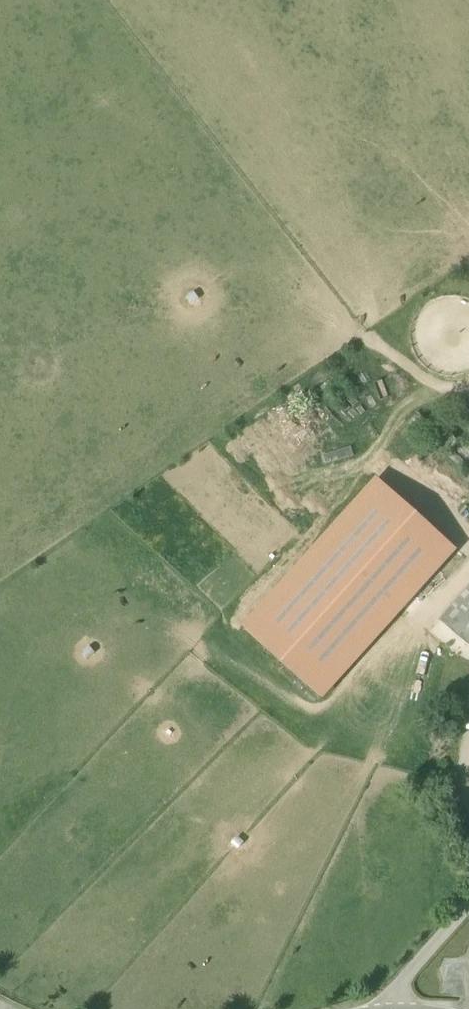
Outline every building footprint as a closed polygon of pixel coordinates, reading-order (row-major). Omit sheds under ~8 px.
[(365,483),(243,628),(325,697),(447,552),(365,483)] [(441,620),(468,645),(468,644),(468,589),(441,620)]
